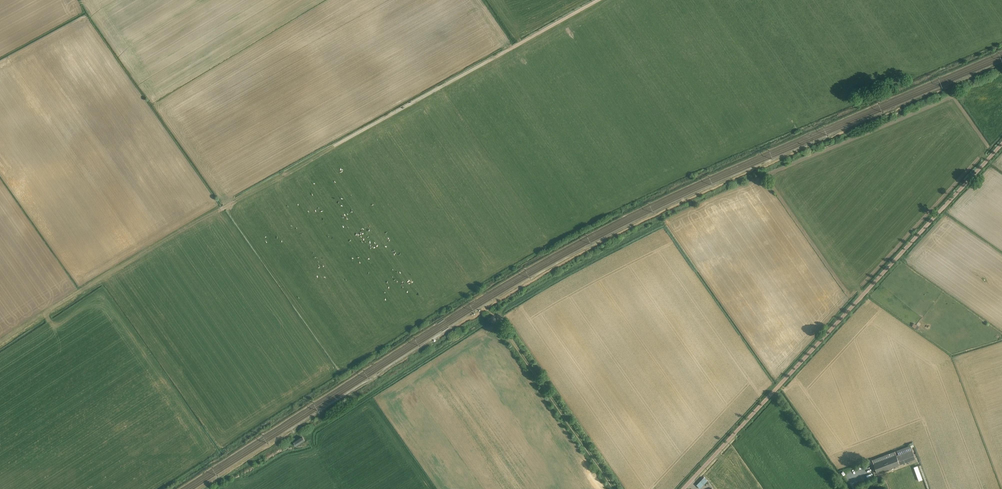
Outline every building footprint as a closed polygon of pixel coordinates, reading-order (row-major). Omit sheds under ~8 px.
[(303,437),(294,442),(296,446),(305,440),(303,437)] [(916,458),(912,449),(896,455),(895,451),(872,460),(877,473),(900,465),(900,464),(903,463),(903,465),(905,464),(905,463),(916,458)] [(918,468),(915,469),(921,486),(925,485),(918,468)] [(707,481),(703,478),(696,485),(700,488),(707,481)]
